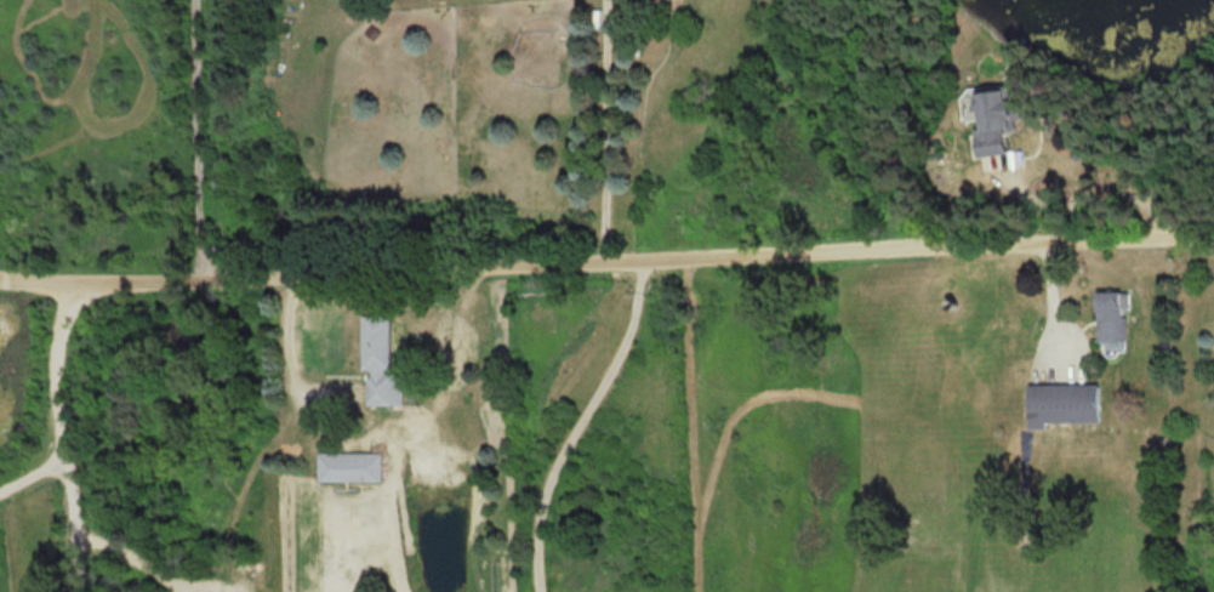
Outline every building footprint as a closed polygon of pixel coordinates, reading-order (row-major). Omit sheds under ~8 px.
[(982,155),(1011,153),(1009,128),(1020,127),(1017,90),(982,92),(986,130),(980,130),(982,155)] [(1101,291),(1101,341),(1130,341),(1130,291),(1101,291)] [(393,372),(393,316),(366,316),(365,404),(404,405),(404,372),(393,372)] [(1033,384),(1033,425),(1102,425),(1102,384),(1033,384)]
